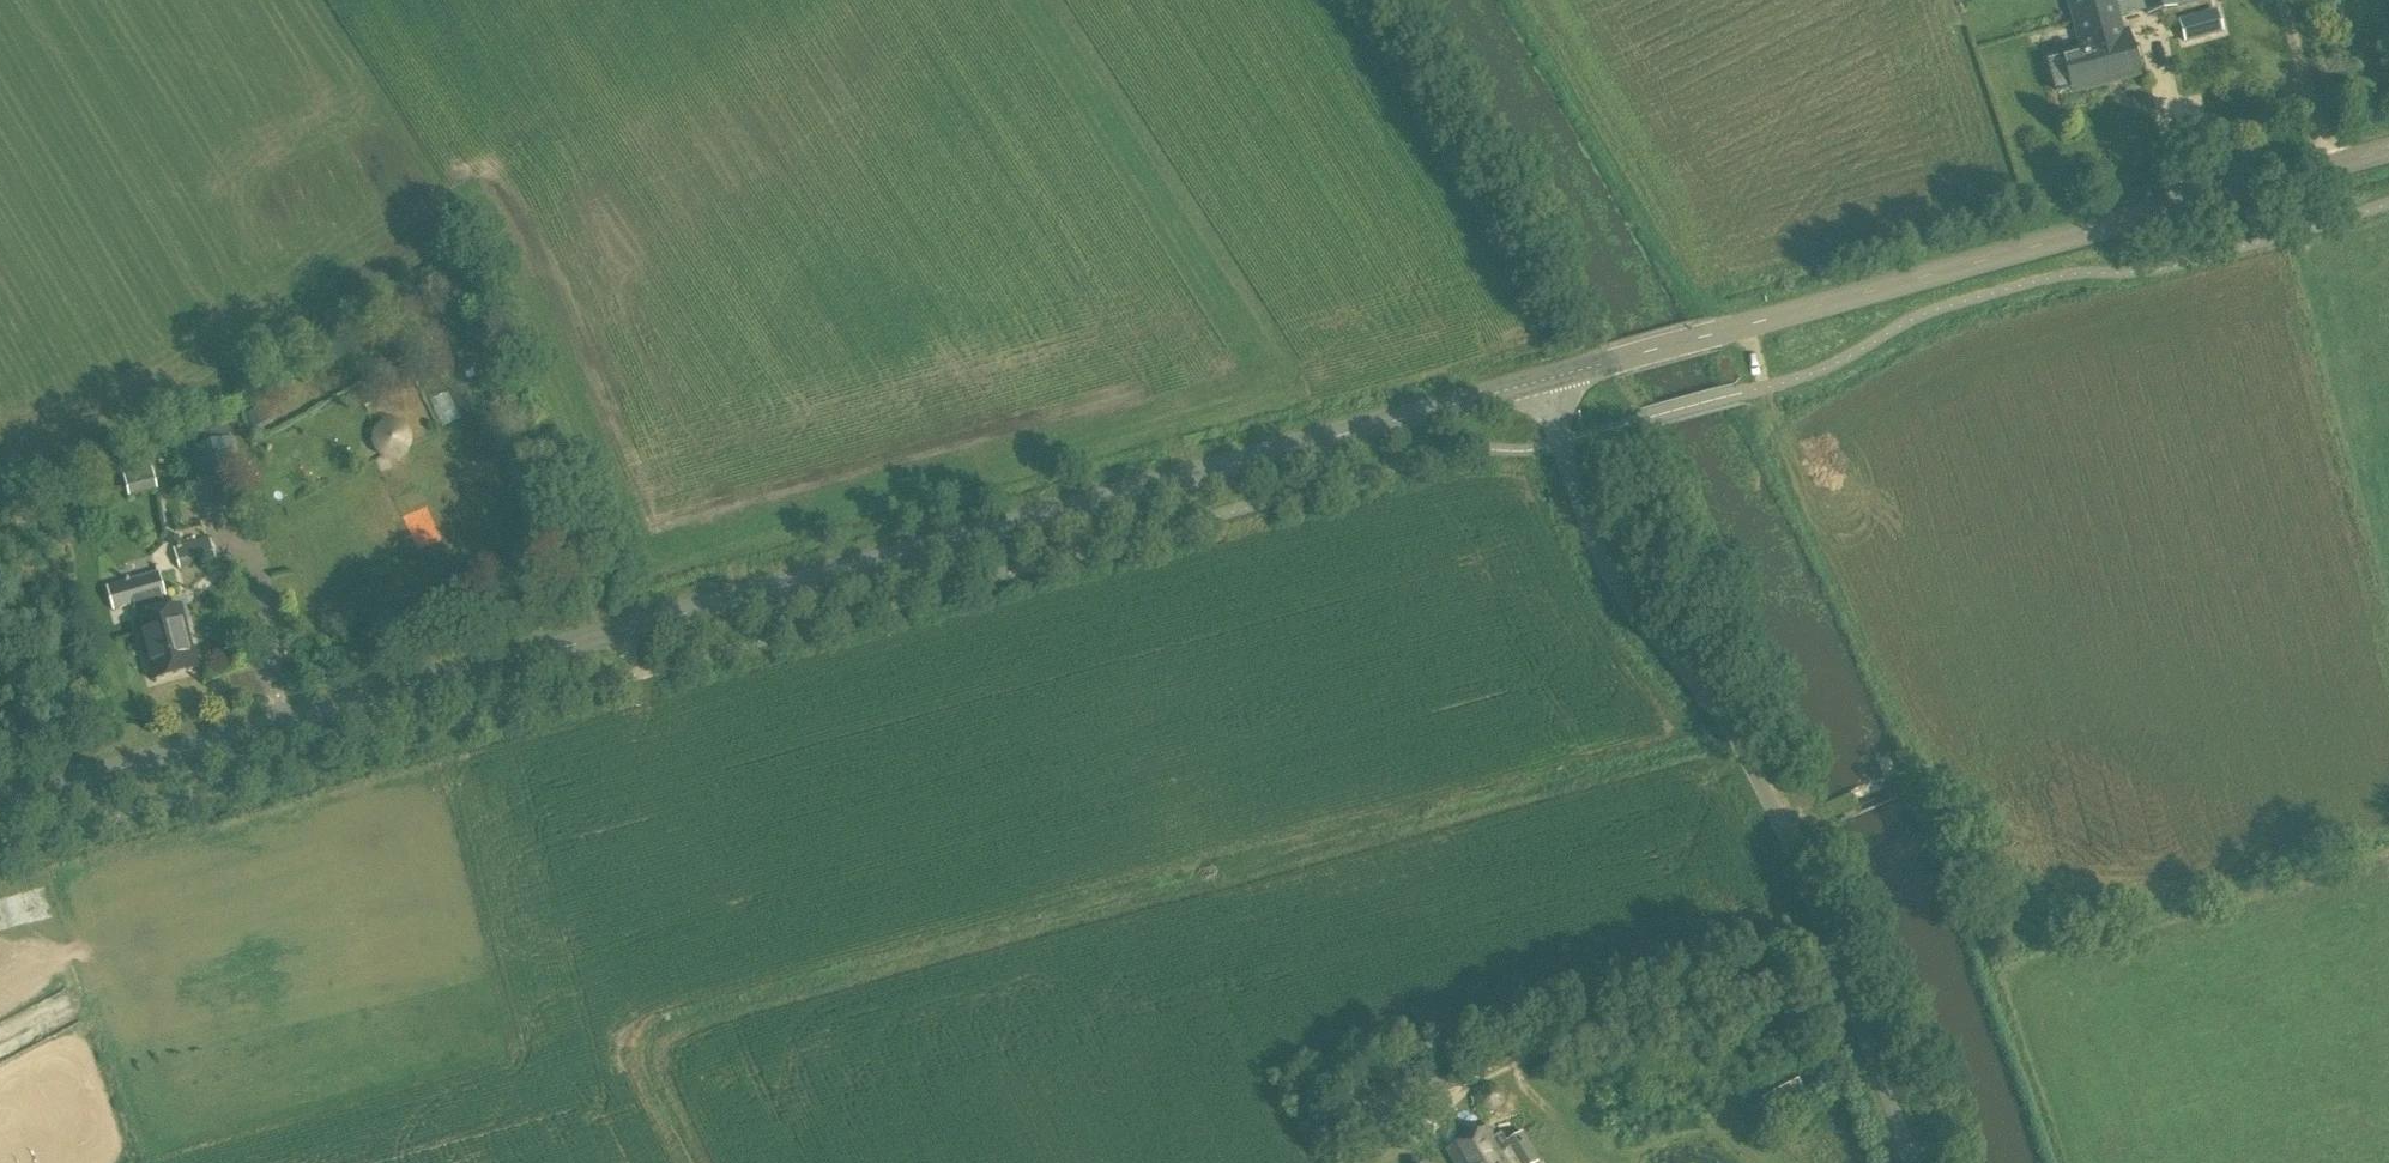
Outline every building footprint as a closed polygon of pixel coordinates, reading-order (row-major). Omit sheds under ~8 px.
[(2064,58),(2047,62),(2054,95),(2073,90),(2074,94),(2141,76),(2128,30),(2122,32),(2113,0),(2069,0),(2082,49),(2063,54),(2064,58)] [(451,423),(465,416),(454,394),(439,401),(451,423)] [(411,442),(411,441),(409,432),(407,427),(404,423),(396,418),(387,416),(378,417),(373,419),(369,422),(365,426),(362,431),(360,439),(361,448),(363,453),(366,458),(373,463),(378,466),(384,467),(393,466),(398,463),(403,459),(409,452),(410,446),(411,442)] [(201,492),(242,482),(231,438),(190,448),(201,492)] [(153,468),(124,474),(125,477),(129,495),(158,488),(153,468)] [(180,569),(216,559),(209,538),(174,549),(180,569)] [(159,575),(107,589),(113,612),(132,607),(149,602),(163,598),(165,598),(159,575)] [(166,606),(163,598),(149,602),(132,607),(134,615),(151,680),(200,667),(182,602),(166,606)] [(1494,1137),(1489,1128),(1447,1152),(1453,1162),(1536,1162),(1539,1161),(1523,1134),(1507,1143),(1501,1134),(1494,1137)]
